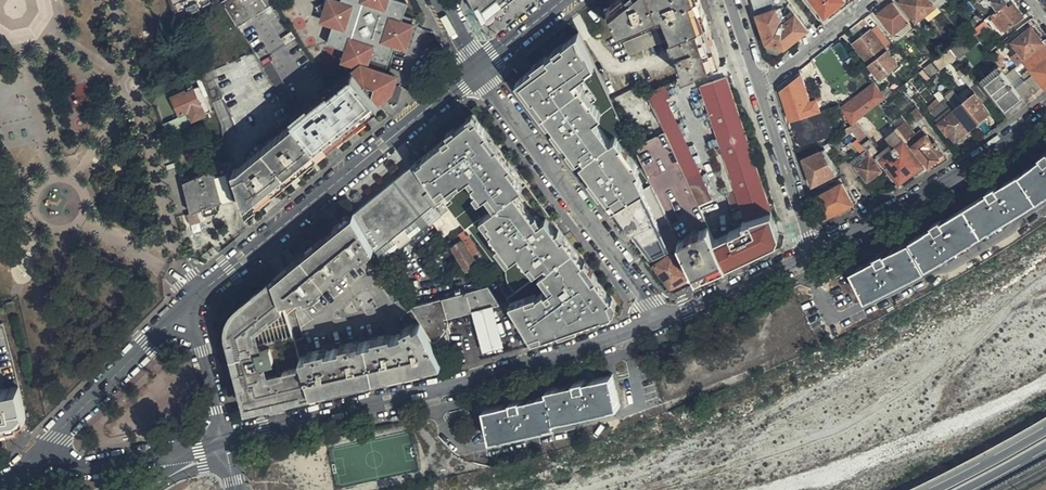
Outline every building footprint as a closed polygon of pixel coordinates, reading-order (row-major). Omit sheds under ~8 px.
[(271,0),(231,0),(225,3),(241,29),(275,7),(271,0)] [(404,16),(409,2),(402,0),(343,0),(342,2),(335,0),(331,0),(329,4),(326,14),(324,19),(335,24),(329,43),(348,50),(345,59),(349,61),(347,66),(353,74),(378,106),(388,98),(395,76),(385,73),(396,44),(405,47),(411,28),(409,25),(402,21),(404,16)] [(486,11),(499,0),(480,0),(486,11)] [(609,7),(630,53),(670,37),(708,21),(700,0),(618,0),(609,7)] [(769,49),(780,51),(809,29),(789,4),(793,0),(752,0),(769,49)] [(826,15),(845,0),(815,0),(826,15)] [(919,20),(938,5),(935,0),(902,0),(919,20)] [(993,15),(1011,1),(1010,0),(981,0),(993,15)] [(326,14),(329,4),(325,2),(318,5),(321,12),(326,14)] [(910,22),(894,2),(879,15),(895,34),(896,33),(910,22)] [(1006,31),(1023,17),(1014,5),(1010,9),(1008,6),(994,16),(1006,31)] [(869,24),(865,19),(860,23),(864,28),(869,24)] [(708,21),(670,37),(673,46),(675,45),(683,67),(681,67),(684,75),(721,61),(708,21)] [(910,22),(896,33),(902,36),(914,27),(910,22)] [(878,26),(873,30),(886,47),(891,43),(878,26)] [(1025,58),(1044,44),(1032,28),(1013,43),(1025,58)] [(886,47),(873,30),(855,43),(871,64),(880,75),(882,78),(889,72),(899,64),(886,47)] [(980,42),(972,32),(964,38),(961,40),(969,51),(980,42)] [(612,205),(651,183),(616,135),(625,128),(579,33),(522,78),(584,165),(612,205)] [(297,42),(294,37),(285,42),(288,48),(297,42)] [(969,51),(961,40),(949,49),(958,60),(969,51)] [(1045,45),(1034,55),(1040,62),(1031,70),(1045,90),(1045,46),(1045,45)] [(813,60),(802,69),(806,84),(823,77),(813,60)] [(294,117),(301,111),(273,66),(265,70),(288,107),(294,117)] [(1003,71),(999,66),(983,78),(987,83),(1003,71)] [(1007,109),(1023,97),(1007,76),(1003,71),(987,83),(1007,109)] [(972,89),(977,84),(968,72),(962,76),(972,89)] [(310,142),(319,153),(362,119),(359,115),(364,111),(367,115),(378,106),(366,89),(353,74),(328,92),(327,90),(324,93),(323,91),(319,94),(321,96),(301,111),(294,117),(310,142)] [(741,207),(745,219),(771,211),(727,77),(701,86),(721,148),(715,151),(735,209),(741,207)] [(813,115),(817,114),(823,112),(818,100),(814,102),(810,104),(808,99),(801,77),(782,90),(793,120),(812,112),(813,115)] [(915,91),(908,82),(902,87),(909,96),(915,91)] [(211,111),(201,85),(185,92),(184,90),(172,95),(179,114),(184,112),(187,121),(211,111)] [(991,112),(977,94),(957,109),(971,127),(991,112)] [(958,97),(950,104),(953,107),(954,109),(962,103),(958,97)] [(950,104),(947,100),(932,112),(938,119),(953,107),(950,104)] [(918,108),(912,113),(918,121),(924,116),(918,108)] [(956,140),(970,129),(955,111),(939,124),(946,132),(948,130),(950,134),(956,140)] [(474,121),(478,117),(474,112),(468,116),(470,119),(471,117),(474,121)] [(665,132),(696,200),(713,192),(677,114),(660,121),(665,132)] [(813,115),(793,122),(802,146),(826,137),(817,114),(813,115)] [(293,121),(310,142),(294,117),(293,118),(295,120),(293,121)] [(551,288),(546,292),(544,290),(537,295),(537,296),(527,300),(526,296),(510,301),(530,335),(531,334),(541,331),(543,336),(552,332),(559,330),(578,323),(602,315),(602,316),(613,312),(613,311),(609,300),(612,298),(596,277),(594,279),(582,263),(584,261),(565,235),(562,238),(557,230),(547,217),(542,220),(539,222),(516,192),(520,189),(524,186),(515,173),(510,166),(513,164),(498,145),(495,147),(486,134),(489,132),(478,117),(474,121),(471,117),(470,119),(457,128),(450,134),(452,138),(446,142),(444,140),(423,156),(425,158),(418,162),(418,163),(440,193),(442,191),(439,187),(444,183),(448,188),(459,179),(462,182),(465,180),(472,175),(477,181),(473,183),(483,197),(490,191),(499,204),(488,211),(486,213),(491,221),(489,222),(494,228),(491,230),(511,257),(512,258),(515,256),(520,253),(528,264),(529,264),(532,261),(538,269),(547,263),(549,266),(540,273),(542,276),(546,273),(555,285),(551,288)] [(243,196),(249,211),(319,153),(310,142),(293,121),(247,161),(240,166),(234,168),(243,196)] [(914,145),(919,141),(916,136),(906,122),(899,128),(913,146),(914,145)] [(448,131),(450,134),(457,128),(455,126),(448,131)] [(905,141),(897,130),(888,136),(895,144),(897,147),(905,141)] [(923,130),(916,136),(919,141),(927,136),(923,130)] [(498,145),(489,132),(486,134),(495,147),(498,145)] [(697,278),(726,265),(696,200),(665,132),(634,148),(651,183),(680,243),(697,278)] [(446,142),(452,138),(450,134),(443,139),(446,142)] [(869,140),(864,135),(860,139),(864,144),(869,140)] [(914,145),(929,165),(944,153),(938,145),(936,146),(927,135),(927,136),(919,141),(914,145)] [(880,149),(872,138),(869,140),(864,144),(868,149),(862,154),(865,159),(871,155),(880,149)] [(901,182),(924,164),(905,141),(897,147),(882,158),(901,182)] [(897,147),(895,144),(880,155),(882,158),(897,147)] [(814,184),(837,171),(826,150),(805,159),(814,184)] [(1037,197),(1045,190),(1045,152),(1041,155),(1043,157),(1020,174),(998,187),(996,185),(990,189),(991,192),(943,220),(942,219),(934,223),(935,225),(913,239),(888,252),(887,250),(878,255),(879,257),(855,269),(869,295),(929,262),(1037,197)] [(856,166),(865,159),(862,154),(850,163),(859,175),(862,173),(856,166)] [(865,159),(856,166),(862,173),(868,180),(882,170),(871,155),(865,159)] [(232,161),(182,182),(191,213),(243,196),(234,168),(232,161)] [(418,161),(355,213),(369,238),(434,184),(418,161)] [(518,171),(513,164),(510,166),(515,173),(518,171)] [(488,211),(499,204),(490,191),(483,197),(473,183),(477,181),(472,175),(465,180),(488,211)] [(462,182),(459,179),(448,188),(444,183),(439,187),(442,191),(440,193),(443,197),(458,186),(457,185),(462,182)] [(493,259),(502,253),(487,233),(491,230),(481,217),(486,213),(488,211),(465,180),(457,185),(458,186),(443,197),(465,228),(469,226),(493,259)] [(855,202),(847,189),(844,182),(818,197),(826,218),(855,202)] [(632,233),(651,258),(680,243),(651,183),(612,205),(627,225),(628,226),(629,227),(630,227),(631,227),(632,227),(633,227),(634,231),(632,233)] [(434,184),(369,238),(373,245),(382,260),(436,223),(452,211),(453,210),(443,196),(434,184)] [(855,202),(855,204),(864,198),(858,189),(857,190),(854,185),(847,189),(855,202)] [(516,192),(539,222),(542,220),(520,189),(516,192)] [(462,225),(452,211),(436,223),(445,237),(462,225)] [(771,211),(745,219),(747,226),(773,217),(771,211)] [(355,213),(273,278),(285,312),(373,245),(369,238),(355,213)] [(481,217),(491,230),(494,228),(489,222),(491,221),(486,213),(481,217)] [(562,238),(565,235),(560,228),(557,230),(562,238)] [(468,270),(484,260),(467,230),(450,242),(468,270)] [(511,257),(491,230),(487,233),(502,253),(507,260),(511,257)] [(732,250),(748,242),(745,235),(728,242),(732,250)] [(761,238),(754,241),(759,251),(760,251),(766,248),(761,238)] [(754,240),(748,242),(732,250),(739,261),(759,251),(754,241),(754,240)] [(688,274),(673,251),(654,264),(670,286),(688,274)] [(515,256),(515,257),(513,260),(512,263),(512,267),(512,270),(512,273),(513,277),(515,280),(517,283),(519,285),(522,287),(508,298),(510,301),(537,292),(537,295),(544,290),(546,292),(551,288),(540,273),(537,275),(529,264),(528,264),(520,253),(515,256)] [(582,263),(594,279),(598,276),(586,260),(582,263)] [(538,269),(532,261),(529,264),(537,275),(549,266),(547,263),(538,269)] [(463,277),(459,267),(449,270),(453,280),(463,277)] [(555,285),(546,273),(542,276),(551,288),(555,285)] [(285,312),(273,278),(238,306),(233,311),(229,320),(229,326),(229,330),(232,343),(236,342),(245,382),(241,383),(247,408),(311,393),(298,354),(285,312)] [(419,322),(437,353),(449,341),(443,319),(472,311),(493,305),(499,304),(488,286),(409,306),(419,322)] [(613,297),(609,300),(613,311),(615,310),(617,302),(613,297)] [(504,343),(493,305),(472,311),(491,346),(504,343)] [(311,393),(442,362),(437,353),(419,322),(394,333),(298,354),(311,393)] [(579,326),(578,323),(559,330),(560,333),(579,326)] [(236,342),(232,343),(241,383),(245,382),(236,342)] [(620,409),(612,376),(586,381),(585,379),(576,381),(576,383),(548,389),(550,396),(523,401),(522,399),(512,400),(513,403),(486,408),(492,436),(620,409)] [(17,381),(0,384),(0,424),(18,420),(26,416),(17,381)]
